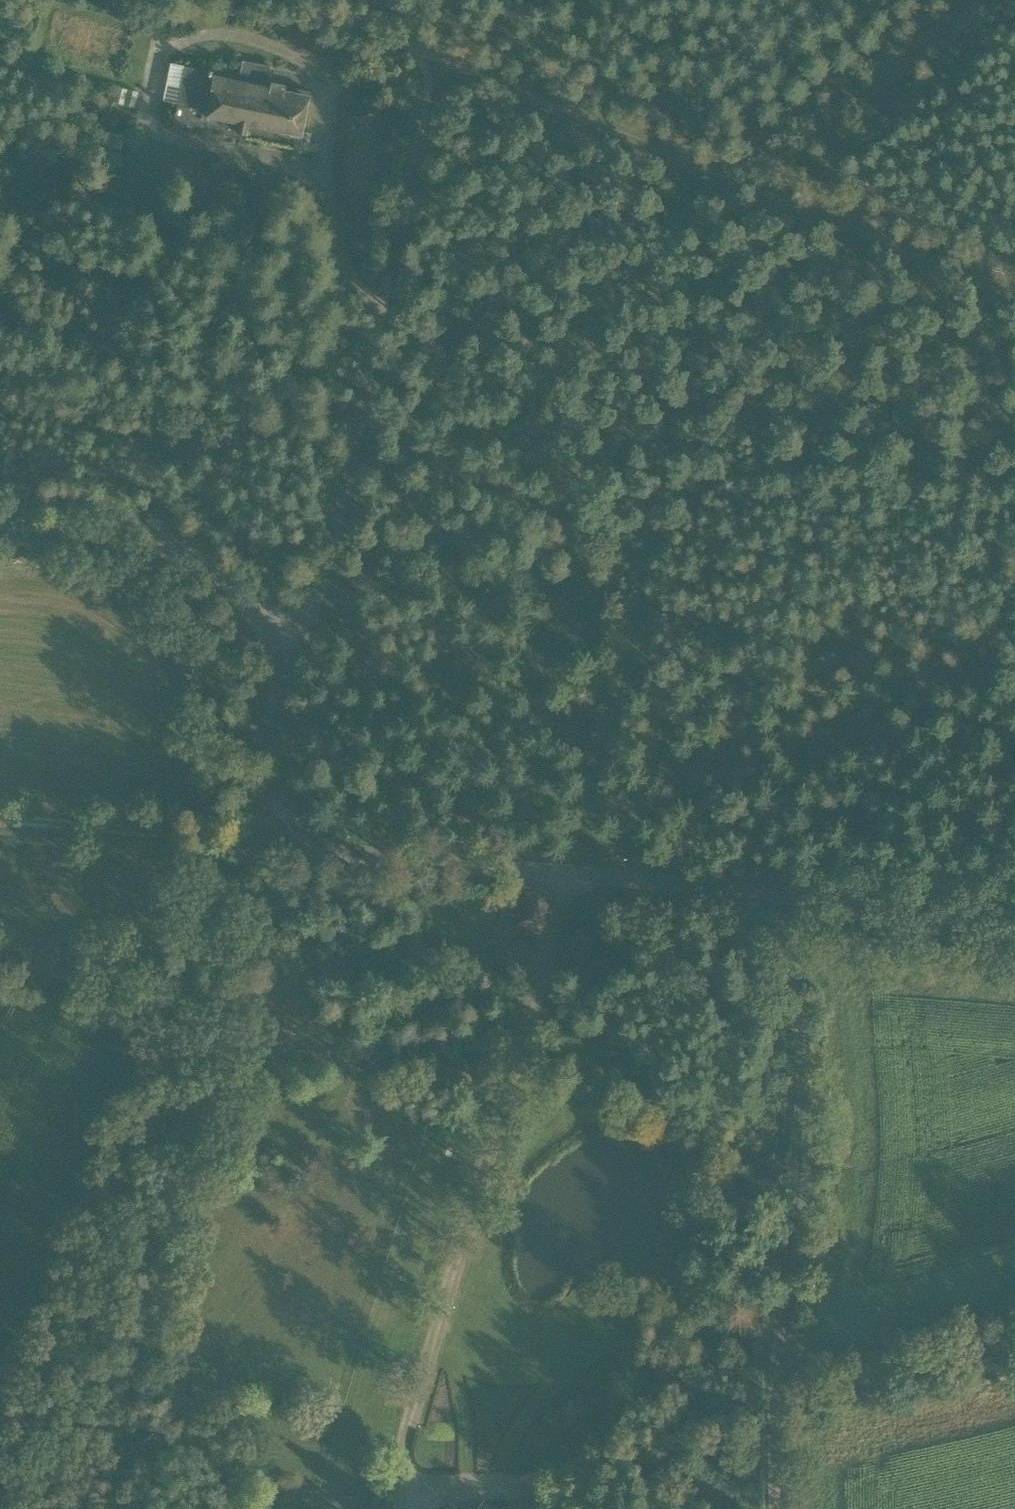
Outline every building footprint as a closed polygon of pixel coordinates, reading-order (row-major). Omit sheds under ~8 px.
[(169,65),(162,103),(176,106),(172,127),(298,152),(300,142),(309,144),(310,134),(302,133),(309,94),(265,85),(269,69),(241,62),(238,79),(169,65)] [(116,88),(112,103),(134,109),(137,94),(116,88)] [(523,892),(508,927),(541,937),(545,922),(548,908),(547,904),(545,900),(543,898),(539,895),(538,894),(523,892)] [(474,964),(463,974),(481,993),(492,983),(479,969),(474,964)]
